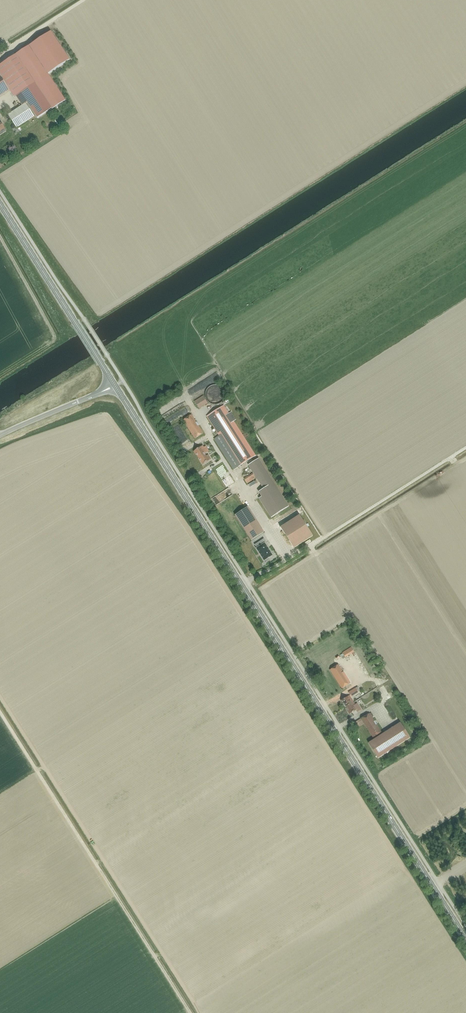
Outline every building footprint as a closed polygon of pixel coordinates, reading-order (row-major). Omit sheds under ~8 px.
[(69,60),(50,32),(28,47),(35,58),(47,75),(69,60)] [(23,66),(35,58),(28,47),(15,55),(23,66)] [(15,55),(0,65),(0,76),(9,90),(13,95),(14,94),(21,106),(25,103),(27,102),(20,93),(34,84),(34,83),(23,66),(15,55)] [(34,83),(35,83),(47,75),(35,58),(23,66),(34,83)] [(47,75),(35,83),(51,109),(64,101),(47,75)] [(9,90),(0,76),(0,96),(9,90)] [(51,109),(35,83),(34,83),(34,84),(20,93),(37,118),(51,109)] [(17,128),(34,117),(25,103),(21,106),(8,115),(17,128)] [(225,395),(225,394),(225,393),(225,392),(224,391),(224,390),(223,389),(222,388),(222,387),(221,387),(220,386),(219,386),(218,385),(217,385),(215,385),(214,385),(213,385),(212,386),(211,386),(210,386),(209,387),(209,388),(208,388),(207,389),(207,390),(206,391),(206,392),(206,393),(205,394),(205,395),(205,396),(206,397),(206,398),(206,399),(207,400),(207,401),(208,401),(209,402),(209,403),(210,403),(211,404),(212,404),(213,404),(214,405),(215,405),(216,405),(217,404),(219,404),(220,403),(221,403),(222,402),(223,401),(223,400),(224,399),(225,398),(225,397),(225,396),(225,395)] [(207,402),(203,396),(195,401),(199,408),(207,402)] [(255,456),(234,422),(236,420),(231,412),(229,414),(224,406),(207,417),(219,436),(214,439),(233,470),(255,456)] [(202,428),(200,429),(191,415),(183,420),(195,439),(204,433),(202,428)] [(178,434),(182,432),(179,425),(174,428),(178,434)] [(204,454),(209,451),(206,446),(203,448),(202,446),(193,452),(195,455),(196,454),(198,458),(204,454)] [(206,456),(204,454),(198,458),(203,464),(211,459),(208,455),(206,456)] [(259,499),(271,518),(289,506),(259,459),(248,465),(263,489),(258,492),(262,497),(259,499)] [(224,486),(233,481),(222,461),(213,466),(224,486)] [(207,467),(199,474),(202,477),(210,470),(207,467)] [(239,474),(242,478),(251,472),(248,468),(239,474)] [(247,483),(255,478),(253,473),(244,479),(247,483)] [(234,511),(249,537),(262,530),(247,504),(234,511)] [(313,536),(306,525),(299,515),(280,527),(294,548),(313,536)] [(265,543),(256,549),(264,561),(265,560),(266,562),(269,560),(268,558),(272,555),(270,552),(271,551),(269,548),(268,549),(265,543)] [(345,658),(354,652),(351,647),(342,653),(345,658)] [(342,689),(350,683),(338,665),(330,670),(342,689)] [(351,697),(358,692),(358,691),(360,690),(357,687),(355,688),(348,692),(351,697)] [(353,702),(352,700),(349,696),(341,701),(345,707),(353,702)] [(356,706),(355,705),(353,702),(345,707),(350,714),(356,710),(357,712),(361,710),(358,705),(356,706)] [(373,738),(381,732),(369,713),(361,719),(373,738)] [(400,722),(368,743),(378,758),(410,738),(400,722)]
